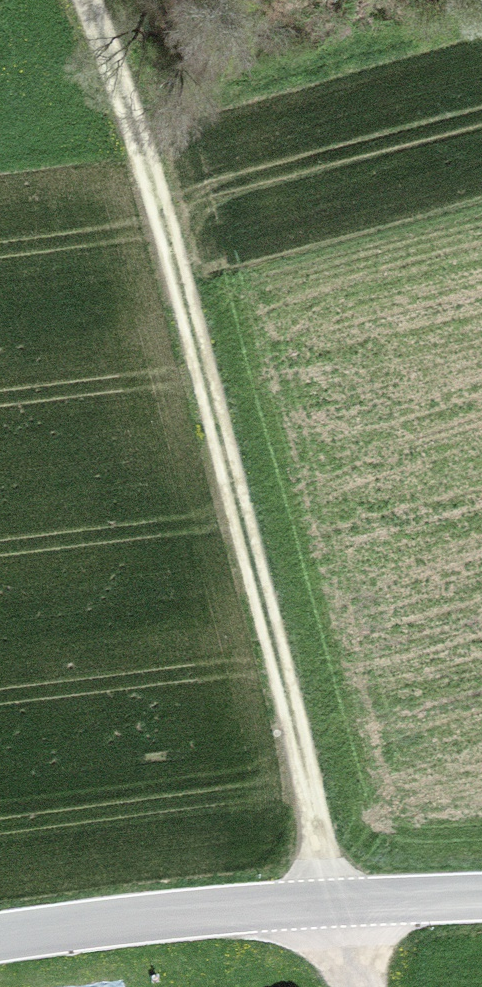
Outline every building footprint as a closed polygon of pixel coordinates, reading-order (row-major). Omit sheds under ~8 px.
[(149,985),(160,984),(160,971),(149,972),(149,985)]
